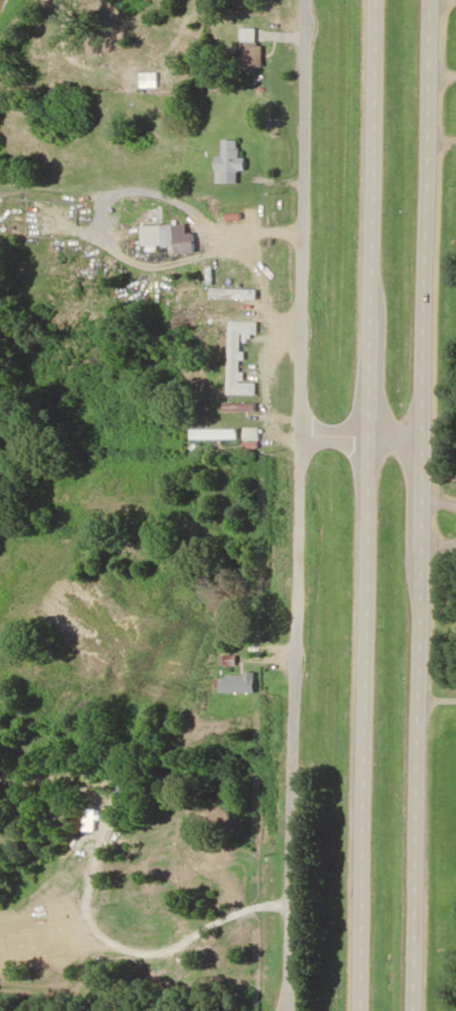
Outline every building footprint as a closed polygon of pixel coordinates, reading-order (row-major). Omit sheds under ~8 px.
[(242,71),(265,71),(265,39),(242,39),(242,71)] [(219,184),(240,185),(240,172),(248,172),(248,159),(241,159),(242,141),(226,141),(226,157),(219,157),(219,184)] [(143,226),(143,246),(178,246),(178,252),(195,252),(194,233),(188,234),(188,225),(143,226)] [(229,394),(246,394),(247,384),(241,383),(242,333),(230,333),(229,394)] [(261,428),(246,428),(246,448),(261,448),(261,428)] [(239,430),(193,430),(193,439),(239,439),(239,430)] [(258,693),(258,674),(229,674),(229,693),(258,693)]
